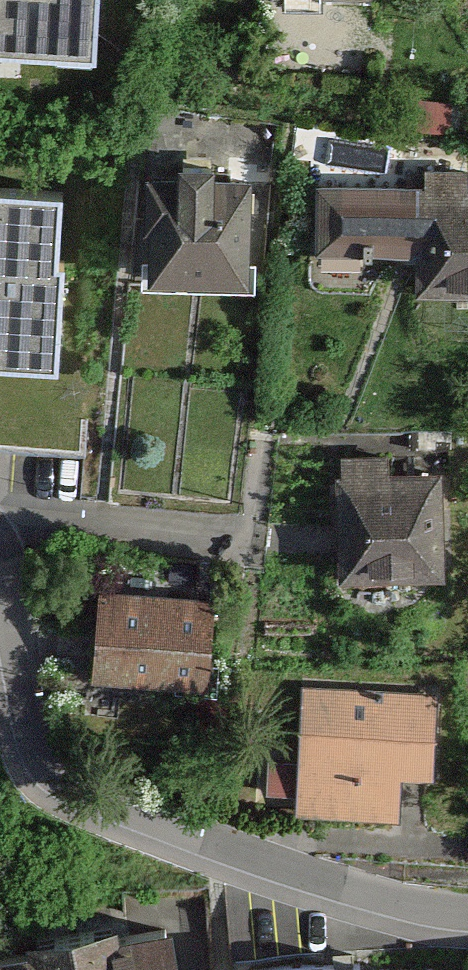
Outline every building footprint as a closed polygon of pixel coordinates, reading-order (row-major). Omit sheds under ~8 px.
[(106,63),(108,0),(0,0),(0,60),(106,63)] [(154,184),(154,294),(261,295),(262,184),(154,184)] [(325,199),(325,263),(436,263),(436,300),(467,301),(467,200),(325,199)] [(0,205),(0,371),(63,372),(67,206),(0,205)] [(454,462),(343,462),(343,594),(454,593),(454,462)] [(102,600),(98,692),(215,696),(219,604),(102,600)] [(302,695),(300,825),(411,827),(411,784),(446,784),(447,698),(302,695)] [(182,929),(0,965),(0,969),(190,969),(182,929)]
